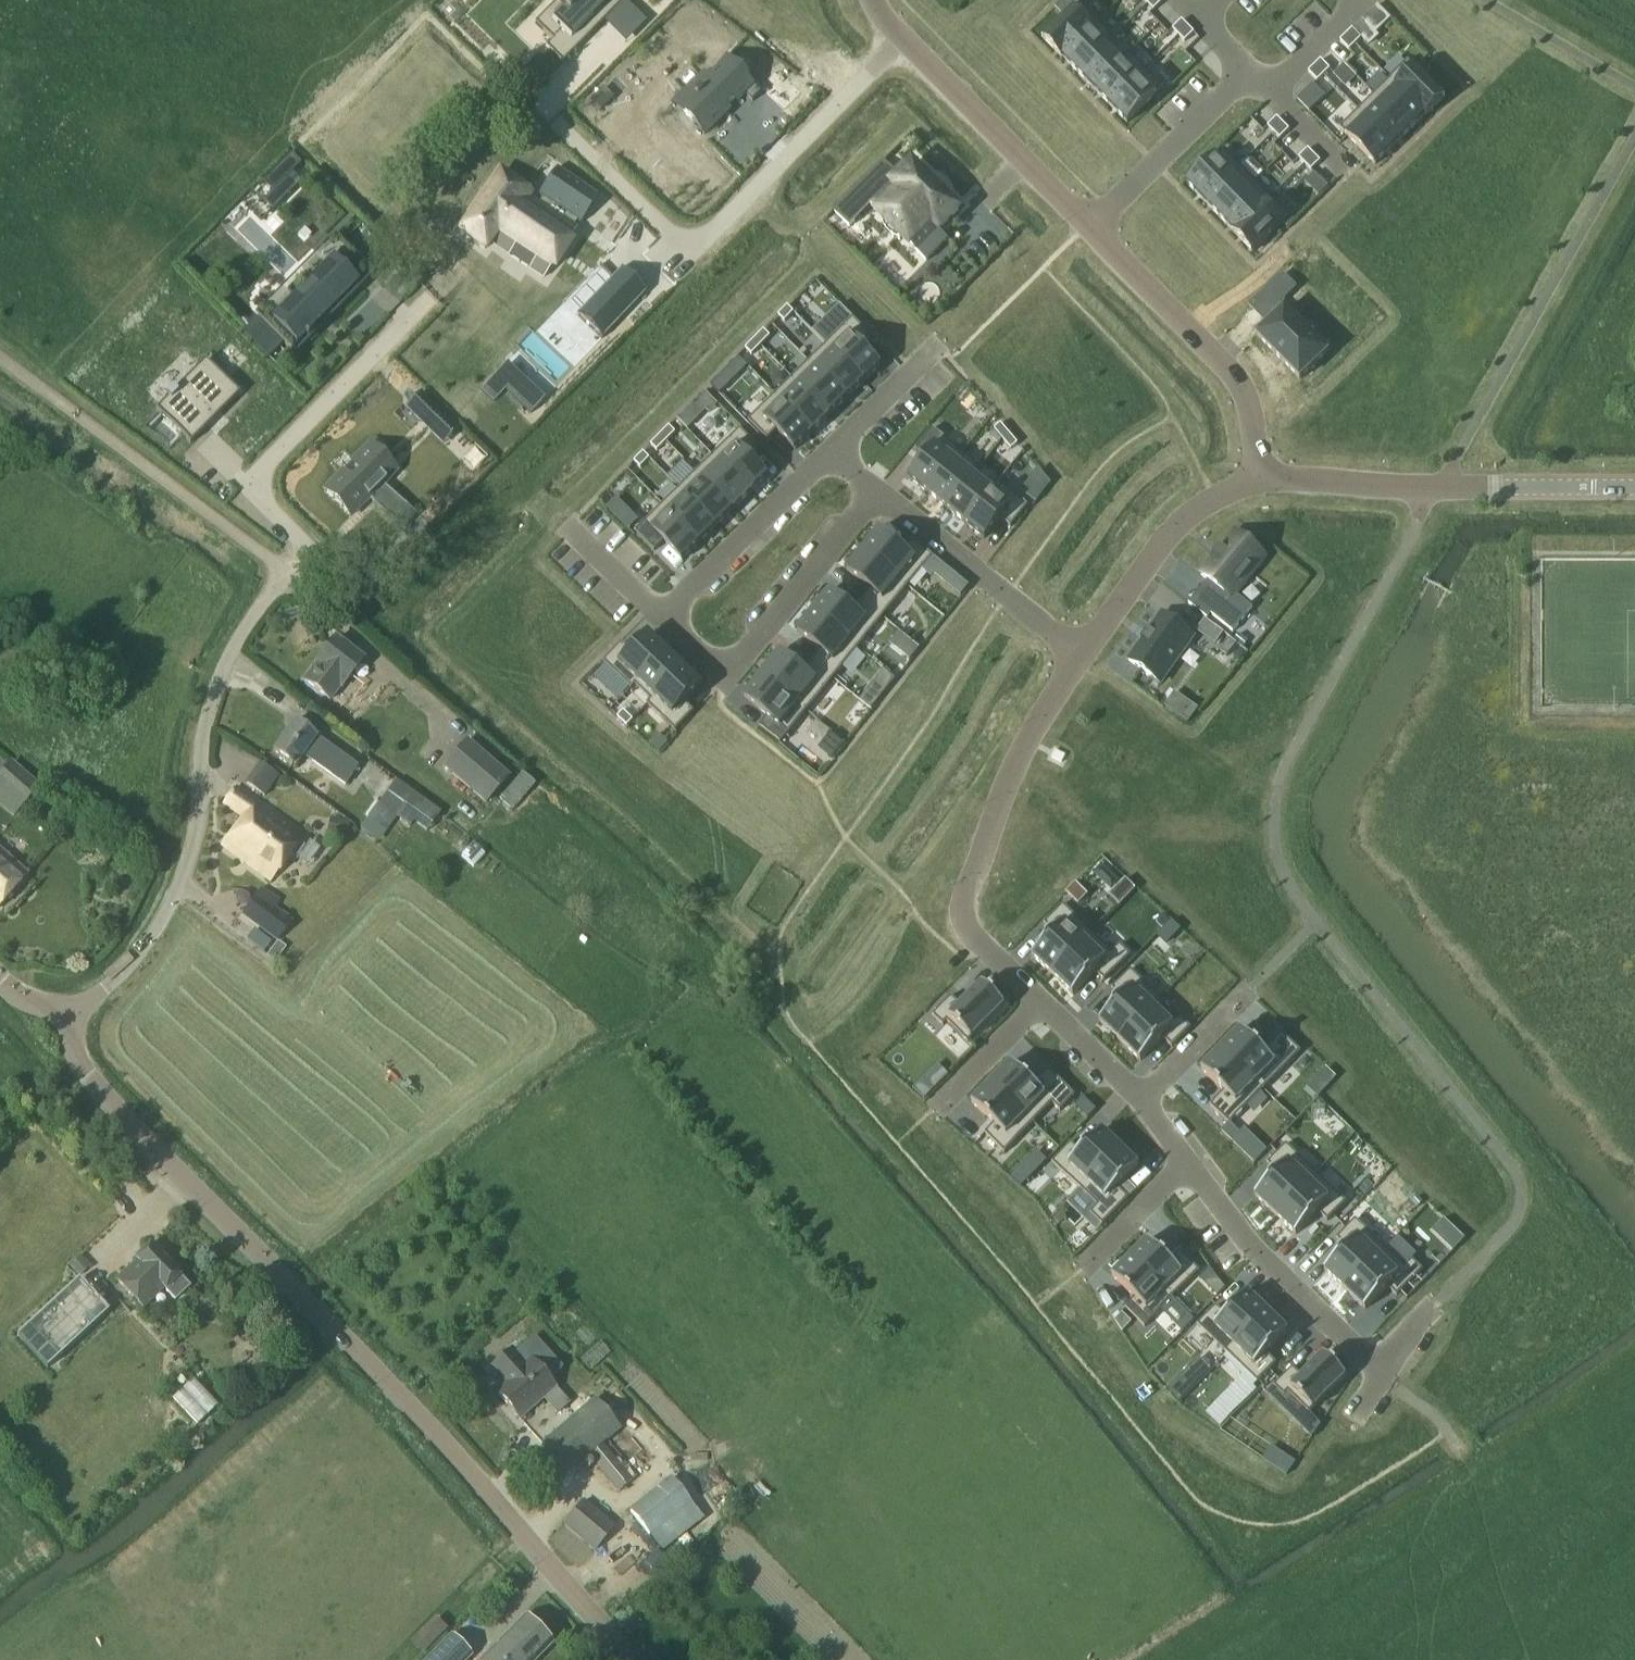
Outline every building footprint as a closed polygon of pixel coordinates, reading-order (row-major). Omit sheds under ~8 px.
[(536,24),(553,41),(547,48),(562,64),(625,0),(559,0),(536,24)] [(1055,8),(1065,18),(1074,10),(1080,4),(1076,0),(1063,0),(1055,8)] [(1148,4),(1154,10),(1163,1),(1162,0),(1153,0),(1148,4)] [(1074,10),(1044,39),(1062,58),(1099,21),(1081,3),(1074,10)] [(1353,29),(1347,35),(1356,44),(1362,38),(1370,46),(1380,37),(1377,34),(1362,20),(1353,29)] [(1099,21),(1062,58),(1063,59),(1064,58),(1078,73),(1107,45),(1114,38),(1100,22),(1099,21)] [(1182,21),(1173,30),(1179,36),(1188,27),(1182,21)] [(1188,27),(1179,36),(1185,42),(1194,33),(1188,27)] [(1347,35),(1341,41),(1350,50),(1356,44),(1347,35)] [(1107,45),(1078,73),(1094,89),(1123,60),(1107,45)] [(1123,60),(1094,89),(1109,105),(1145,69),(1130,53),(1129,54),(1123,60)] [(540,56),(525,71),(540,86),(555,71),(540,56)] [(1321,60),(1315,66),(1324,75),(1330,69),(1321,60)] [(745,94),(751,100),(759,92),(726,61),(707,80),(711,84),(687,107),(710,130),(745,94)] [(1392,78),(1389,80),(1425,117),(1444,98),(1424,77),(1431,70),(1423,62),(1416,69),(1408,61),(1391,78),(1392,78)] [(1315,66),(1309,72),(1318,81),(1324,75),(1315,66)] [(1145,69),(1109,105),(1127,123),(1156,95),(1164,88),(1145,69)] [(784,109),(800,93),(778,72),(763,88),(784,109)] [(1389,80),(1375,95),(1410,131),(1425,116),(1425,117),(1389,80)] [(604,88),(590,101),(600,112),(614,99),(604,88)] [(1375,95),(1359,110),(1395,146),(1410,131),(1375,95)] [(1359,110),(1340,129),(1348,136),(1376,165),(1395,146),(1359,110)] [(1277,118),(1268,127),(1274,133),(1283,124),(1277,118)] [(1283,124),(1274,133),(1280,139),(1289,130),(1283,124)] [(1217,156),(1188,184),(1204,201),(1240,166),(1233,159),(1224,149),(1217,156)] [(1308,149),(1299,158),(1305,164),(1314,156),(1308,149)] [(1314,156),(1305,164),(1311,170),(1320,162),(1314,156)] [(265,203),(296,172),(284,160),(253,191),(265,203)] [(885,161),(834,212),(850,228),(871,206),(886,221),(883,223),(884,226),(885,229),(887,231),(888,233),(890,235),(893,237),(895,238),(898,239),(900,240),(903,238),(927,262),(949,240),(939,230),(959,211),(940,192),(941,191),(939,190),(934,185),(932,183),(932,184),(913,165),(901,177),(885,161)] [(1240,166),(1204,201),(1220,217),(1256,182),(1240,166)] [(503,176),(462,234),(485,249),(490,242),(542,278),(575,231),(572,229),(576,223),(579,225),(598,198),(556,169),(537,196),(541,198),(537,204),(531,199),(533,197),(503,176)] [(1256,182),(1220,217),(1234,233),(1233,234),(1234,234),(1272,197),(1271,196),(1271,197),(1266,192),(1256,182)] [(1272,197),(1234,234),(1252,253),(1283,222),(1290,216),(1272,197)] [(1290,216),(1283,222),(1287,227),(1294,220),(1290,216)] [(404,226),(398,232),(402,236),(400,237),(412,250),(422,241),(410,228),(408,230),(404,226)] [(288,288),(266,311),(285,330),(278,338),(291,351),(336,306),(338,309),(360,287),(338,265),(352,251),(335,235),(318,252),(321,255),(303,273),(311,281),(296,296),(288,288)] [(1270,315),(1305,282),(1289,266),(1255,300),(1270,315)] [(619,270),(584,305),(609,329),(643,294),(619,270)] [(1264,327),(1307,371),(1335,343),(1292,300),(1264,327)] [(788,306),(779,316),(785,322),(794,313),(788,306)] [(853,318),(842,329),(850,336),(851,335),(863,347),(873,338),(853,318)] [(829,343),(826,345),(864,383),(881,366),(863,347),(851,335),(850,336),(842,329),(829,343)] [(764,330),(755,340),(761,346),(771,337),(764,330)] [(755,340),(746,349),(752,355),(761,346),(755,340)] [(826,345),(810,361),(847,399),(864,383),(826,345)] [(739,357),(711,386),(720,395),(748,366),(739,357)] [(810,361),(793,378),(830,416),(847,399),(810,361)] [(219,364),(171,419),(202,444),(250,390),(219,364)] [(513,377),(500,389),(525,414),(537,402),(513,377)] [(793,378),(776,394),(814,432),(830,416),(793,378)] [(718,405),(705,392),(678,419),(688,429),(706,411),(709,414),(718,405)] [(431,431),(445,417),(421,393),(407,407),(431,431)] [(776,394),(760,410),(767,418),(766,419),(778,431),(796,450),(814,432),(776,394)] [(760,410),(749,421),(768,441),(778,431),(766,419),(767,418),(760,410)] [(1010,434),(1001,424),(994,430),(1003,440),(1010,434)] [(670,426),(660,436),(667,442),(676,433),(670,426)] [(741,429),(730,440),(737,447),(738,446),(750,458),(760,448),(741,429)] [(933,429),(916,450),(927,458),(937,445),(939,446),(945,438),(933,429)] [(1010,434),(1003,440),(1011,450),(1019,444),(1010,434)] [(660,436),(651,445),(657,452),(667,442),(660,436)] [(730,440),(713,456),(751,494),(769,476),(750,458),(738,446),(737,447),(730,440)] [(927,458),(910,479),(929,494),(956,460),(939,446),(937,445),(927,458)] [(644,453),(635,462),(641,468),(650,459),(644,453)] [(343,481),(329,495),(347,512),(360,499),(390,529),(405,514),(379,488),(392,475),(378,462),(373,466),(360,454),(338,477),(343,481)] [(713,456),(696,472),(734,510),(751,494),(713,456)] [(956,460),(929,494),(948,509),(975,475),(956,460)] [(1039,469),(1033,477),(1047,489),(1048,489),(1052,484),(1039,469)] [(696,472),(680,489),(717,527),(734,510),(696,472)] [(975,475),(948,509),(966,524),(993,490),(975,475)] [(680,489),(663,505),(700,543),(717,527),(680,489)] [(993,490),(966,524),(985,539),(1001,519),(1012,505),(1011,504),(993,490)] [(1012,505),(1001,519),(1012,527),(1029,506),(1017,497),(1011,504),(1012,505)] [(663,505),(647,521),(654,529),(653,530),(665,542),(683,561),(700,543),(663,505)] [(639,520),(632,513),(622,523),(629,530),(639,520)] [(647,521),(636,532),(655,552),(665,542),(653,530),(654,529),(647,521)] [(879,531),(863,551),(897,579),(912,559),(913,558),(904,550),(879,531)] [(1201,575),(1208,580),(1223,592),(1208,612),(1211,615),(1233,632),(1253,608),(1236,594),(1266,557),(1236,532),(1201,575)] [(912,540),(904,550),(913,558),(912,559),(924,569),(933,557),(912,540)] [(863,551),(847,571),(872,590),(881,598),(882,597),(897,579),(863,551)] [(970,586),(956,575),(947,585),(961,597),(970,586)] [(872,590),(863,601),(884,618),(894,606),(882,597),(881,598),(872,590)] [(830,592),(814,612),(848,638),(863,620),(864,619),(855,611),(830,592)] [(863,601),(855,611),(864,619),(863,620),(875,630),(884,618),(863,601)] [(814,612),(798,632),(823,652),(832,659),(833,657),(848,638),(814,612)] [(1129,661),(1161,683),(1194,637),(1162,614),(1129,661)] [(1198,631),(1216,644),(1223,633),(1205,621),(1198,631)] [(621,665),(614,673),(630,688),(632,690),(635,686),(669,651),(649,632),(631,652),(620,664),(621,665)] [(363,660),(335,639),(319,660),(320,661),(305,680),(330,699),(341,686),(342,687),(363,660)] [(621,643),(604,663),(606,665),(614,673),(621,665),(620,664),(631,652),(621,643)] [(669,651),(635,686),(651,701),(652,702),(685,667),(669,651)] [(823,652),(814,662),(835,679),(845,667),(833,657),(832,659),(823,652)] [(780,653),(762,675),(801,706),(817,685),(819,684),(805,673),(780,653)] [(814,662),(805,673),(819,684),(817,685),(825,691),(835,679),(814,662)] [(651,701),(647,705),(664,721),(672,714),(673,715),(685,703),(703,684),(685,667),(652,702),(651,701)] [(762,675),(745,697),(770,717),(783,728),(784,727),(801,706),(762,675)] [(880,699),(868,690),(860,700),(872,710),(880,699)] [(1164,706),(1189,724),(1199,709),(1175,692),(1164,706)] [(672,714),(664,721),(675,732),(694,712),(685,703),(673,715),(672,714)] [(624,711),(618,718),(627,727),(634,720),(624,711)] [(770,717),(761,728),(782,745),(792,733),(784,727),(783,728),(770,717)] [(296,720),(274,751),(296,766),(304,755),(313,762),(314,761),(346,784),(359,766),(317,736),(318,736),(296,720)] [(819,748),(832,760),(846,744),(832,732),(819,748)] [(508,778),(466,742),(445,767),(486,803),(508,778)] [(23,807),(41,786),(11,761),(0,774),(0,787),(23,807)] [(264,765),(250,786),(265,796),(279,776),(264,765)] [(523,772),(498,798),(511,810),(535,784),(523,772)] [(390,779),(361,829),(381,841),(396,815),(427,833),(441,808),(390,779)] [(225,845),(271,878),(289,853),(293,855),(297,854),(303,846),(302,842),(299,840),(302,835),(238,788),(228,803),(246,816),(225,845)] [(0,850),(0,905),(27,874),(0,850)] [(1109,896),(1120,907),(1137,889),(1126,879),(1109,896)] [(1089,895),(1076,882),(1065,893),(1079,906),(1089,895)] [(260,886),(240,914),(277,941),(292,919),(274,906),(279,899),(260,886)] [(1063,905),(1044,925),(1054,934),(1066,922),(1067,923),(1074,916),(1063,905)] [(1157,937),(1166,945),(1181,930),(1172,920),(1157,937)] [(1054,934),(1032,956),(1053,976),(1086,942),(1067,923),(1066,922),(1054,934)] [(1086,942),(1053,976),(1073,996),(1095,974),(1107,962),(1105,960),(1086,942)] [(1107,962),(1095,974),(1105,983),(1124,963),(1113,953),(1105,960),(1107,962)] [(1131,970),(1112,990),(1122,999),(1133,987),(1135,988),(1142,981),(1131,970)] [(961,1006),(950,1018),(951,1020),(972,1040),(1005,1005),(983,984),(961,1006)] [(1122,999),(1100,1022),(1120,1041),(1154,1007),(1135,988),(1133,987),(1122,999)] [(952,997),(933,1017),(943,1027),(951,1020),(950,1018),(961,1006),(952,997)] [(1154,1007),(1120,1041),(1141,1061),(1163,1039),(1174,1027),(1173,1026),(1154,1007)] [(1174,1027),(1163,1039),(1172,1048),(1191,1029),(1180,1018),(1173,1026),(1174,1027)] [(1242,1029),(1222,1050),(1256,1083),(1275,1064),(1276,1063),(1264,1051),(1242,1029)] [(1273,1041),(1264,1051),(1276,1063),(1275,1064),(1282,1071),(1293,1060),(1273,1041)] [(1222,1050),(1202,1070),(1224,1092),(1236,1104),(1238,1102),(1256,1083),(1222,1050)] [(1012,1062),(992,1083),(1027,1116),(1045,1097),(1047,1096),(1035,1084),(1012,1062)] [(1319,1075),(1330,1085),(1337,1078),(1326,1068),(1319,1075)] [(1044,1075),(1035,1084),(1047,1096),(1045,1097),(1053,1104),(1063,1094),(1044,1075)] [(935,1090),(923,1078),(913,1088),(925,1101),(935,1090)] [(992,1083),(972,1103),(995,1125),(1007,1137),(1008,1136),(1027,1116),(992,1083)] [(1224,1092),(1215,1102),(1235,1121),(1245,1110),(1238,1102),(1236,1104),(1224,1092)] [(1075,1106),(1088,1119),(1097,1110),(1084,1097),(1075,1106)] [(995,1125),(986,1135),(1005,1154),(1016,1143),(1008,1136),(1007,1137),(995,1125)] [(1077,1157),(1065,1169),(1066,1170),(1084,1187),(1117,1153),(1099,1135),(1077,1157)] [(1287,1144),(1268,1164),(1277,1173),(1289,1161),(1290,1163),(1297,1155),(1287,1144)] [(1067,1148),(1048,1167),(1059,1178),(1066,1170),(1065,1169),(1077,1157),(1067,1148)] [(1117,1153),(1084,1187),(1101,1204),(1102,1205),(1114,1193),(1136,1170),(1117,1153)] [(1277,1173),(1255,1196),(1276,1216),(1309,1181),(1290,1163),(1289,1161),(1277,1173)] [(1022,1188),(1035,1174),(1024,1164),(1011,1178),(1022,1188)] [(1309,1181),(1276,1216),(1296,1235),(1318,1213),(1330,1201),(1329,1200),(1309,1181)] [(1330,1201),(1318,1213),(1328,1222),(1347,1203),(1336,1192),(1329,1200),(1330,1201)] [(1101,1204),(1094,1211),(1105,1222),(1123,1202),(1114,1193),(1102,1205),(1101,1204)] [(1054,1219),(1059,1225),(1067,1217),(1061,1211),(1054,1219)] [(1356,1220),(1337,1239),(1347,1249),(1358,1237),(1360,1238),(1367,1230),(1356,1220)] [(1466,1239),(1457,1232),(1448,1242),(1456,1249),(1466,1239)] [(1347,1249),(1325,1271),(1345,1291),(1379,1256),(1360,1238),(1358,1237),(1347,1249)] [(1148,1240),(1130,1259),(1165,1292),(1182,1275),(1183,1274),(1171,1262),(1148,1240)] [(118,1279),(144,1307),(164,1288),(175,1299),(189,1286),(180,1276),(181,1275),(151,1244),(137,1258),(138,1259),(118,1279)] [(1180,1252),(1171,1262),(1183,1274),(1182,1275),(1189,1282),(1200,1271),(1180,1252)] [(1379,1256),(1345,1291),(1366,1311),(1387,1288),(1399,1276),(1398,1275),(1379,1256)] [(1130,1259),(1112,1277),(1135,1299),(1147,1311),(1148,1310),(1165,1292),(1130,1259)] [(1399,1276),(1387,1288),(1397,1298),(1416,1278),(1405,1268),(1398,1275),(1399,1276)] [(18,1335),(48,1368),(109,1311),(79,1278),(47,1308),(18,1335)] [(1226,1316),(1214,1328),(1216,1329),(1235,1347),(1268,1313),(1248,1293),(1226,1316)] [(1135,1299),(1126,1309),(1145,1328),(1156,1317),(1148,1310),(1147,1311),(1135,1299)] [(1216,1306),(1197,1326),(1208,1336),(1216,1329),(1214,1328),(1226,1316),(1216,1306)] [(1115,1321),(1123,1333),(1133,1323),(1123,1313),(1115,1321)] [(1268,1313),(1235,1347),(1254,1366),(1255,1367),(1267,1355),(1289,1333),(1268,1313)] [(492,1369),(505,1384),(496,1391),(520,1419),(556,1387),(531,1360),(526,1365),(513,1350),(492,1369)] [(1254,1366),(1247,1374),(1258,1384),(1277,1365),(1267,1355),(1255,1367),(1254,1366)] [(1302,1377),(1291,1389),(1292,1391),(1313,1411),(1346,1376),(1324,1355),(1302,1377)] [(1168,1389),(1180,1402),(1212,1369),(1199,1357),(1168,1389)] [(1293,1368),(1274,1387),(1285,1398),(1292,1391),(1291,1389),(1302,1377),(1293,1368)] [(192,1379),(171,1399),(196,1425),(217,1406),(192,1379)] [(1258,1391),(1254,1387),(1246,1379),(1209,1417),(1221,1428),(1258,1391)] [(596,1400),(544,1445),(568,1473),(591,1454),(621,1490),(634,1480),(603,1443),(620,1428),(596,1400)] [(1283,1454),(1274,1468),(1287,1476),(1296,1462),(1283,1454)] [(692,1503),(671,1476),(630,1509),(651,1535),(692,1503)] [(585,1499),(564,1524),(595,1551),(617,1526),(585,1499)] [(554,1643),(526,1616),(482,1659),(537,1659),(554,1643)] [(422,1659),(468,1659),(472,1655),(449,1632),(422,1659)]
